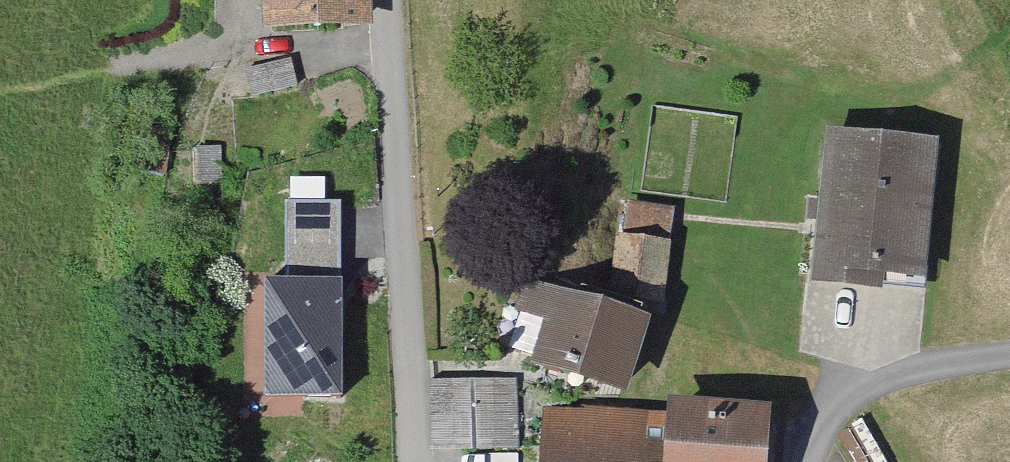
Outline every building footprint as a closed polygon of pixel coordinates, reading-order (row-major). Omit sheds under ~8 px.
[(361,0),(271,0),(272,25),(362,20),(361,0)] [(290,59),(246,69),(252,96),(296,85),(290,59)] [(872,266),(913,270),(925,150),(835,141),(829,204),(814,203),(813,219),(827,220),(822,275),(870,280),(872,266)] [(341,203),(285,202),(285,265),(341,265),(341,203)] [(657,300),(671,215),(630,209),(625,238),(621,238),(612,293),(657,300)] [(341,399),(341,283),(285,283),(265,283),(266,398),(341,399)] [(622,386),(645,312),(581,290),(577,302),(530,283),(509,349),(622,386)] [(430,381),(432,444),(516,447),(514,379),(430,381)] [(762,418),(672,410),(670,429),(543,419),(539,461),(759,461),(762,418)]
